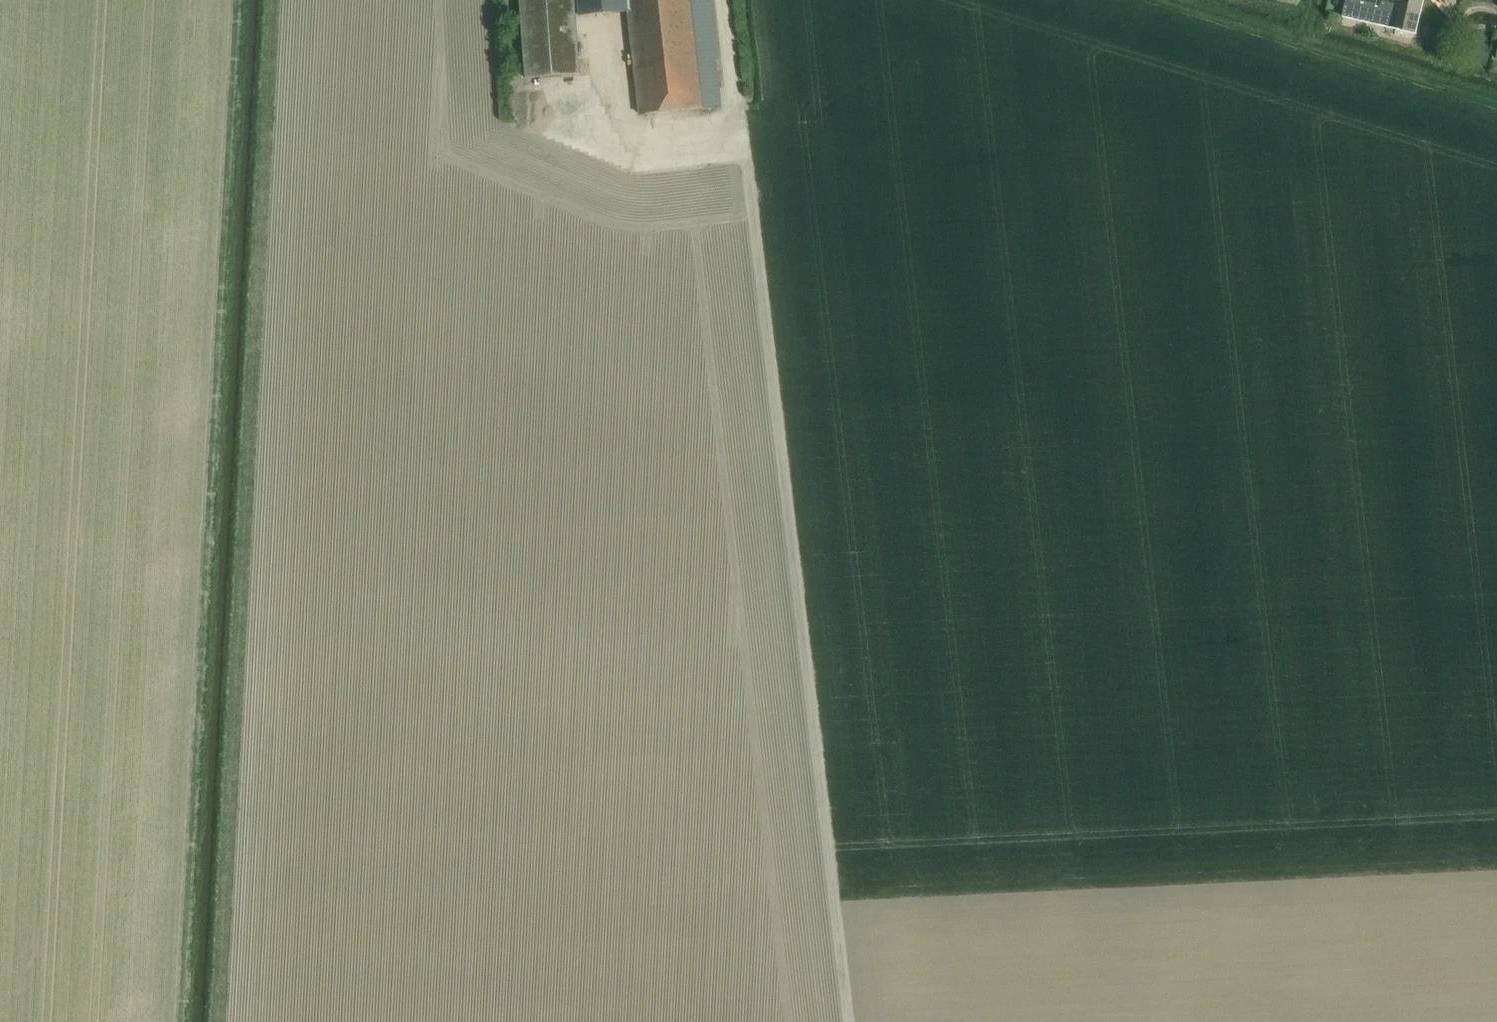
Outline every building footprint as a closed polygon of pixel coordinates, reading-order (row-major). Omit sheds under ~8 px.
[(577,74),(572,0),(519,0),(525,78),(577,74)] [(578,16),(627,11),(638,114),(702,107),(691,0),(576,0),(578,16)] [(1341,15),(1402,30),(1408,6),(1382,0),(1345,0),(1341,15)] [(1415,36),(1424,0),(1409,0),(1408,6),(1402,30),(1401,32),(1415,36)]
